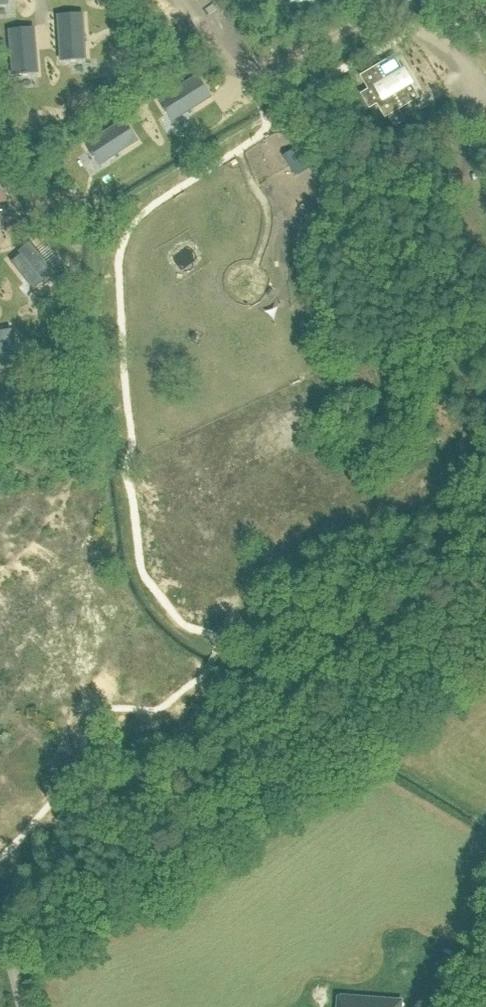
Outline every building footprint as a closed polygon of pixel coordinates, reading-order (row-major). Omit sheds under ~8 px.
[(87,61),(84,15),(58,17),(61,63),(87,61)] [(39,74),(35,28),(9,31),(13,77),(39,74)] [(401,59),(397,61),(363,83),(370,94),(364,97),(373,111),(378,108),(385,119),(400,110),(423,95),(401,59)] [(173,124),(211,99),(197,77),(159,102),(173,124)] [(154,132),(170,121),(161,107),(145,118),(154,132)] [(100,168),(139,142),(124,120),(86,146),(100,168)] [(295,148),(282,158),(298,177),(311,166),(295,148)] [(34,291),(43,284),(46,287),(58,277),(30,243),(18,253),(21,256),(12,263),(34,291)] [(3,373),(3,377),(19,375),(12,331),(0,333),(0,373),(3,373)] [(396,1002),(340,998),(339,1006),(395,1006),(396,1002)]
